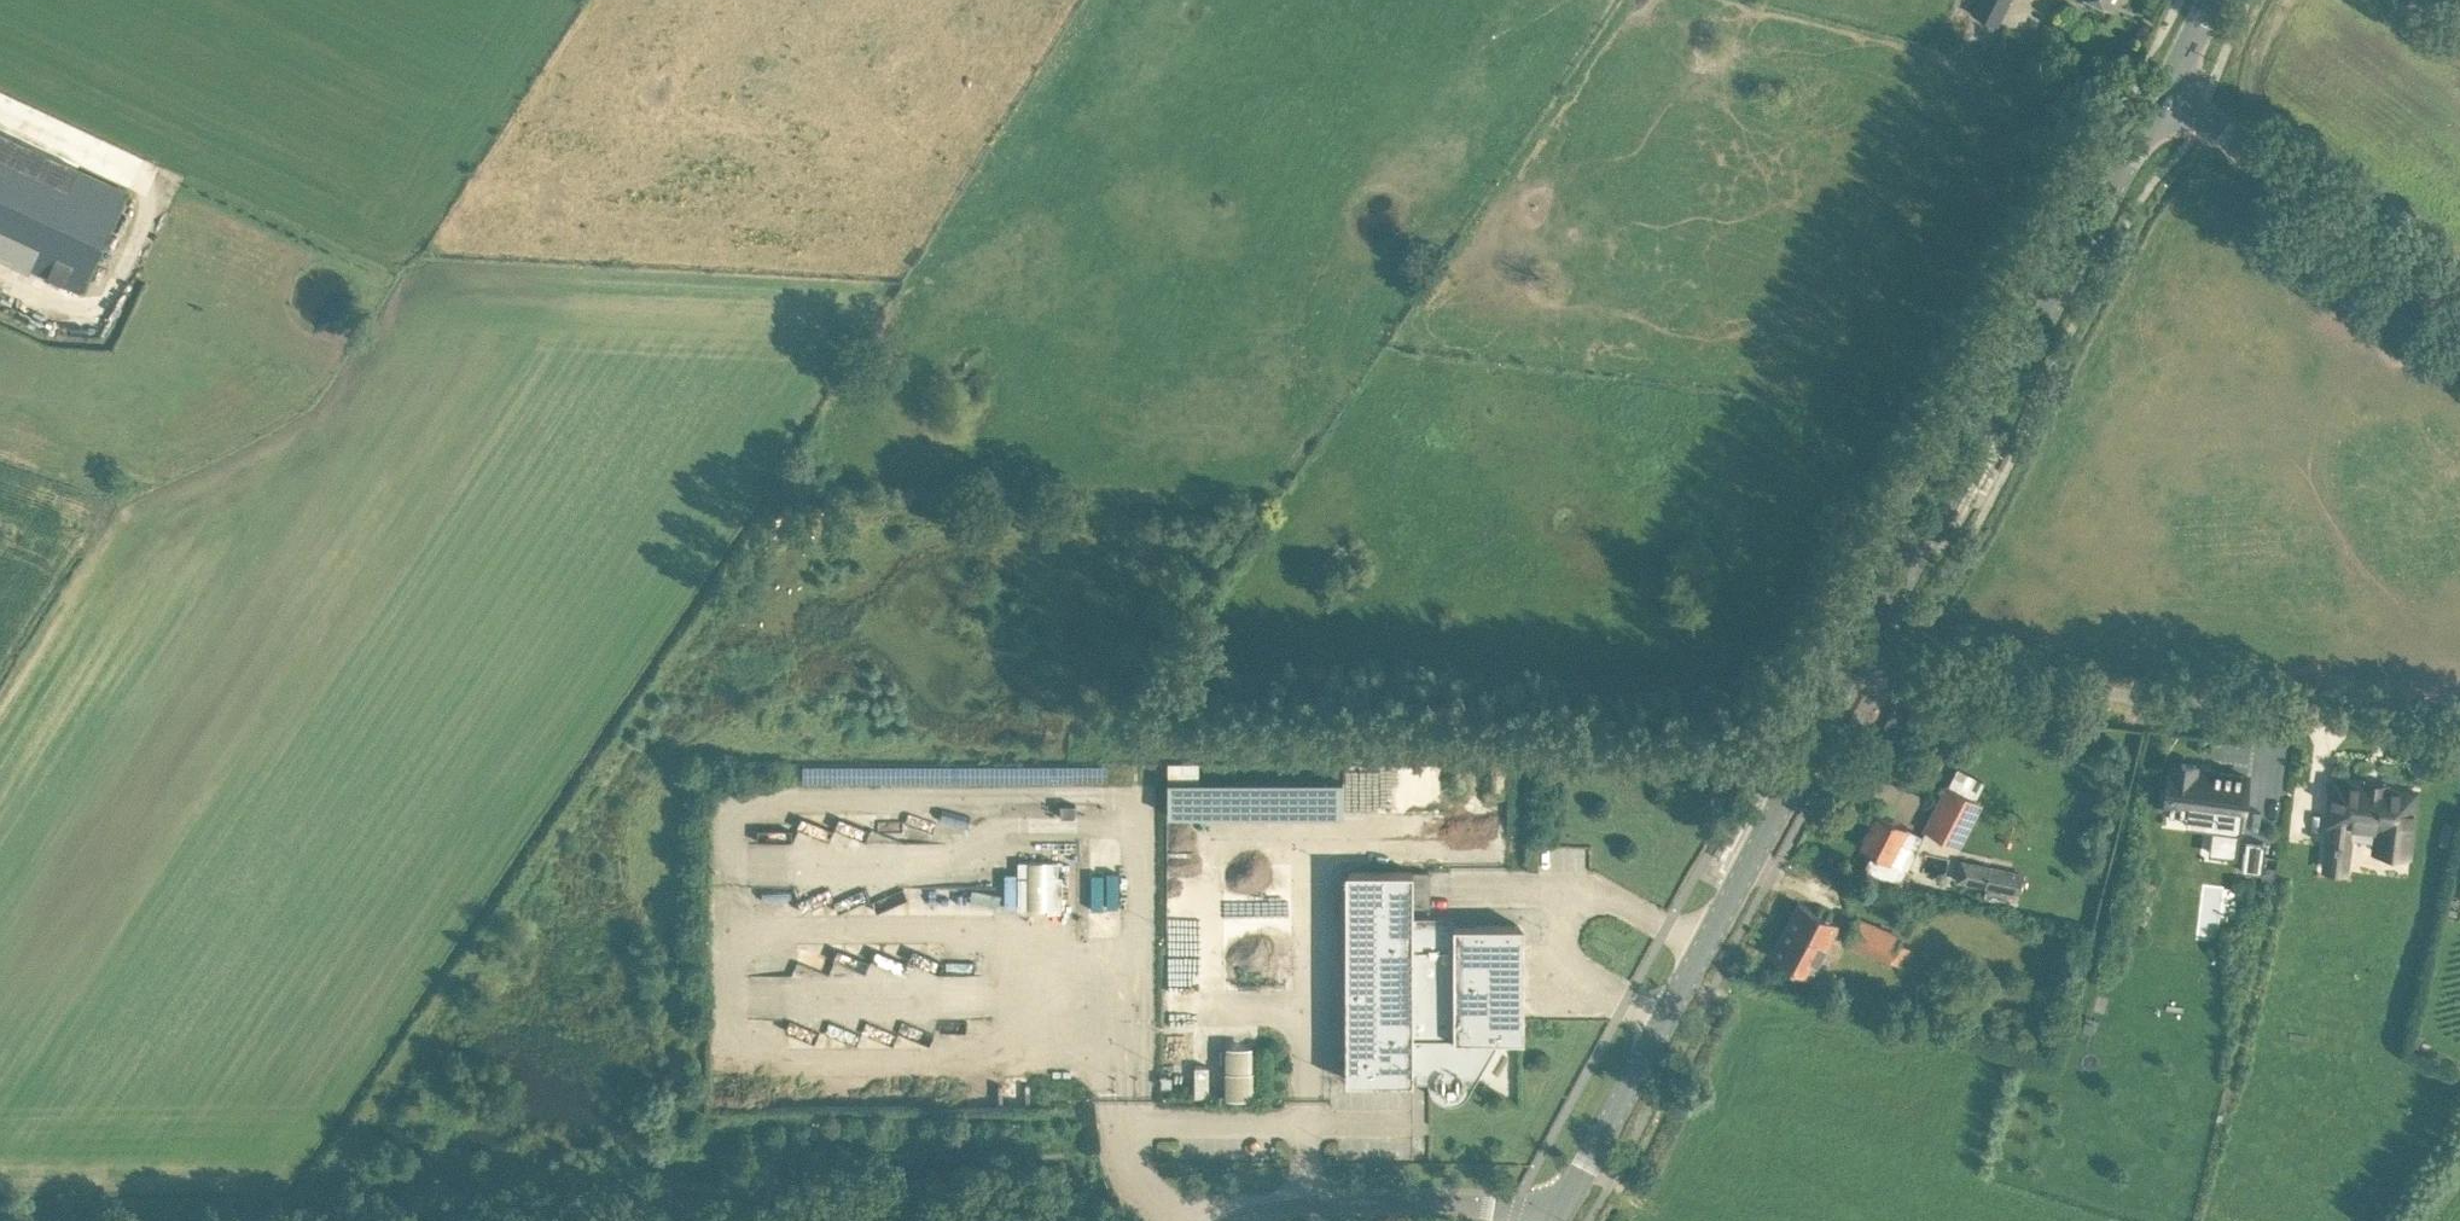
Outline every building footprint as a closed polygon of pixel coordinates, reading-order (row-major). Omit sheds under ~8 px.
[(1998,24),(2009,0),(1977,0),(1972,11),(1998,24)] [(129,187),(142,158),(0,91),(0,127),(129,187)] [(81,290),(127,192),(0,132),(0,253),(81,290)] [(1333,810),(1333,777),(1194,776),(1194,759),(1160,759),(1160,809),(1333,810)] [(2214,806),(2210,833),(2236,836),(2234,856),(2237,856),(2241,817),(2247,775),(2196,768),(2197,764),(2170,761),(2164,808),(2188,811),(2189,803),(2214,806)] [(2327,846),(2348,849),(2351,825),(2377,828),(2375,847),(2409,851),(2416,790),(2332,780),(2327,822),(2330,822),(2327,846)] [(1948,784),(1925,829),(1957,846),(1981,801),(1948,784)] [(1061,803),(1061,815),(1075,815),(1075,803),(1061,803)] [(1878,810),(1859,844),(1872,851),(1866,863),(1864,872),(1901,880),(1916,848),(1923,835),(1906,826),(1907,825),(1899,821),(1878,810)] [(2444,820),(2439,840),(2453,844),(2458,824),(2444,820)] [(2262,854),(2244,852),(2242,869),(2262,872),(2266,841),(2263,841),(2262,854)] [(1984,882),(1984,895),(2018,897),(2020,861),(1958,857),(1957,880),(1984,882)] [(1018,860),(1018,907),(1062,907),(1062,875),(1058,875),(1058,860),(1018,860)] [(1413,905),(1413,870),(1352,870),(1352,1079),(1413,1079),(1413,1074),(1428,1074),(1428,1079),(1429,1082),(1429,1084),(1430,1086),(1431,1088),(1432,1090),(1433,1092),(1434,1094),(1436,1095),(1437,1097),(1439,1098),(1441,1099),(1445,1101),(1447,1101),(1451,1102),(1456,1102),(1460,1101),(1464,1100),(1466,1099),(1468,1097),(1498,1037),(1518,1037),(1518,924),(1454,924),(1454,915),(1413,915),(1413,905)] [(1430,905),(1430,870),(1413,870),(1413,905),(1430,905)] [(1770,953),(1810,975),(1839,922),(1799,900),(1770,953)] [(1846,940),(1889,958),(1899,934),(1856,916),(1846,940)] [(1218,1041),(1217,1093),(1244,1094),(1246,1042),(1218,1041)] [(1190,1062),(1189,1093),(1209,1094),(1210,1063),(1190,1062)] [(1161,1086),(1172,1086),(1172,1075),(1162,1074),(1161,1086)]
